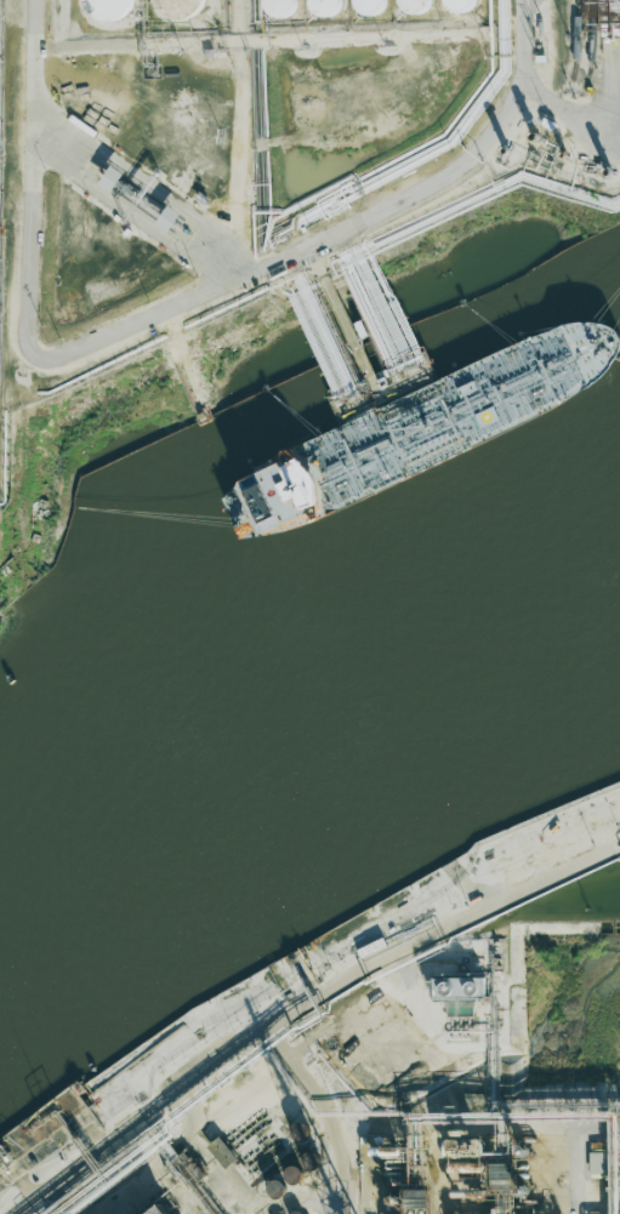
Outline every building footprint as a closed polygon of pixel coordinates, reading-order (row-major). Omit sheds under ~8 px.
[(81,4),(82,0),(129,0),(130,2),(126,12),(121,18),(113,23),(102,24),(92,21),(85,15),(81,4)] [(155,2),(156,0),(202,0),(203,2),(200,11),(195,17),(187,23),(175,23),(166,19),(159,13),(155,2)] [(262,6),(263,0),(294,0),(292,12),(285,19),(274,21),(266,15),(262,6)] [(309,6),(310,0),(341,0),(340,12),(332,19),(322,21),(313,15),(309,6)] [(354,7),(355,0),(384,0),(386,2),(383,15),(377,21),(366,22),(357,16),(354,7)] [(400,6),(402,0),(433,0),(431,12),(423,19),(413,21),(404,15),(400,6)] [(445,6),(447,0),(477,0),(478,1),(476,13),(468,19),(459,21),(449,15),(445,6)] [(156,224),(168,232),(181,214),(169,206),(156,224)] [(486,976),(434,974),(433,1000),(485,1002),(486,976)] [(224,1169),(237,1160),(221,1136),(208,1145),(224,1169)] [(605,1173),(605,1148),(589,1149),(590,1174),(605,1173)] [(303,1175),(294,1166),(283,1175),(293,1185),(303,1175)] [(282,1180),(268,1182),(271,1198),(285,1196),(282,1180)]
